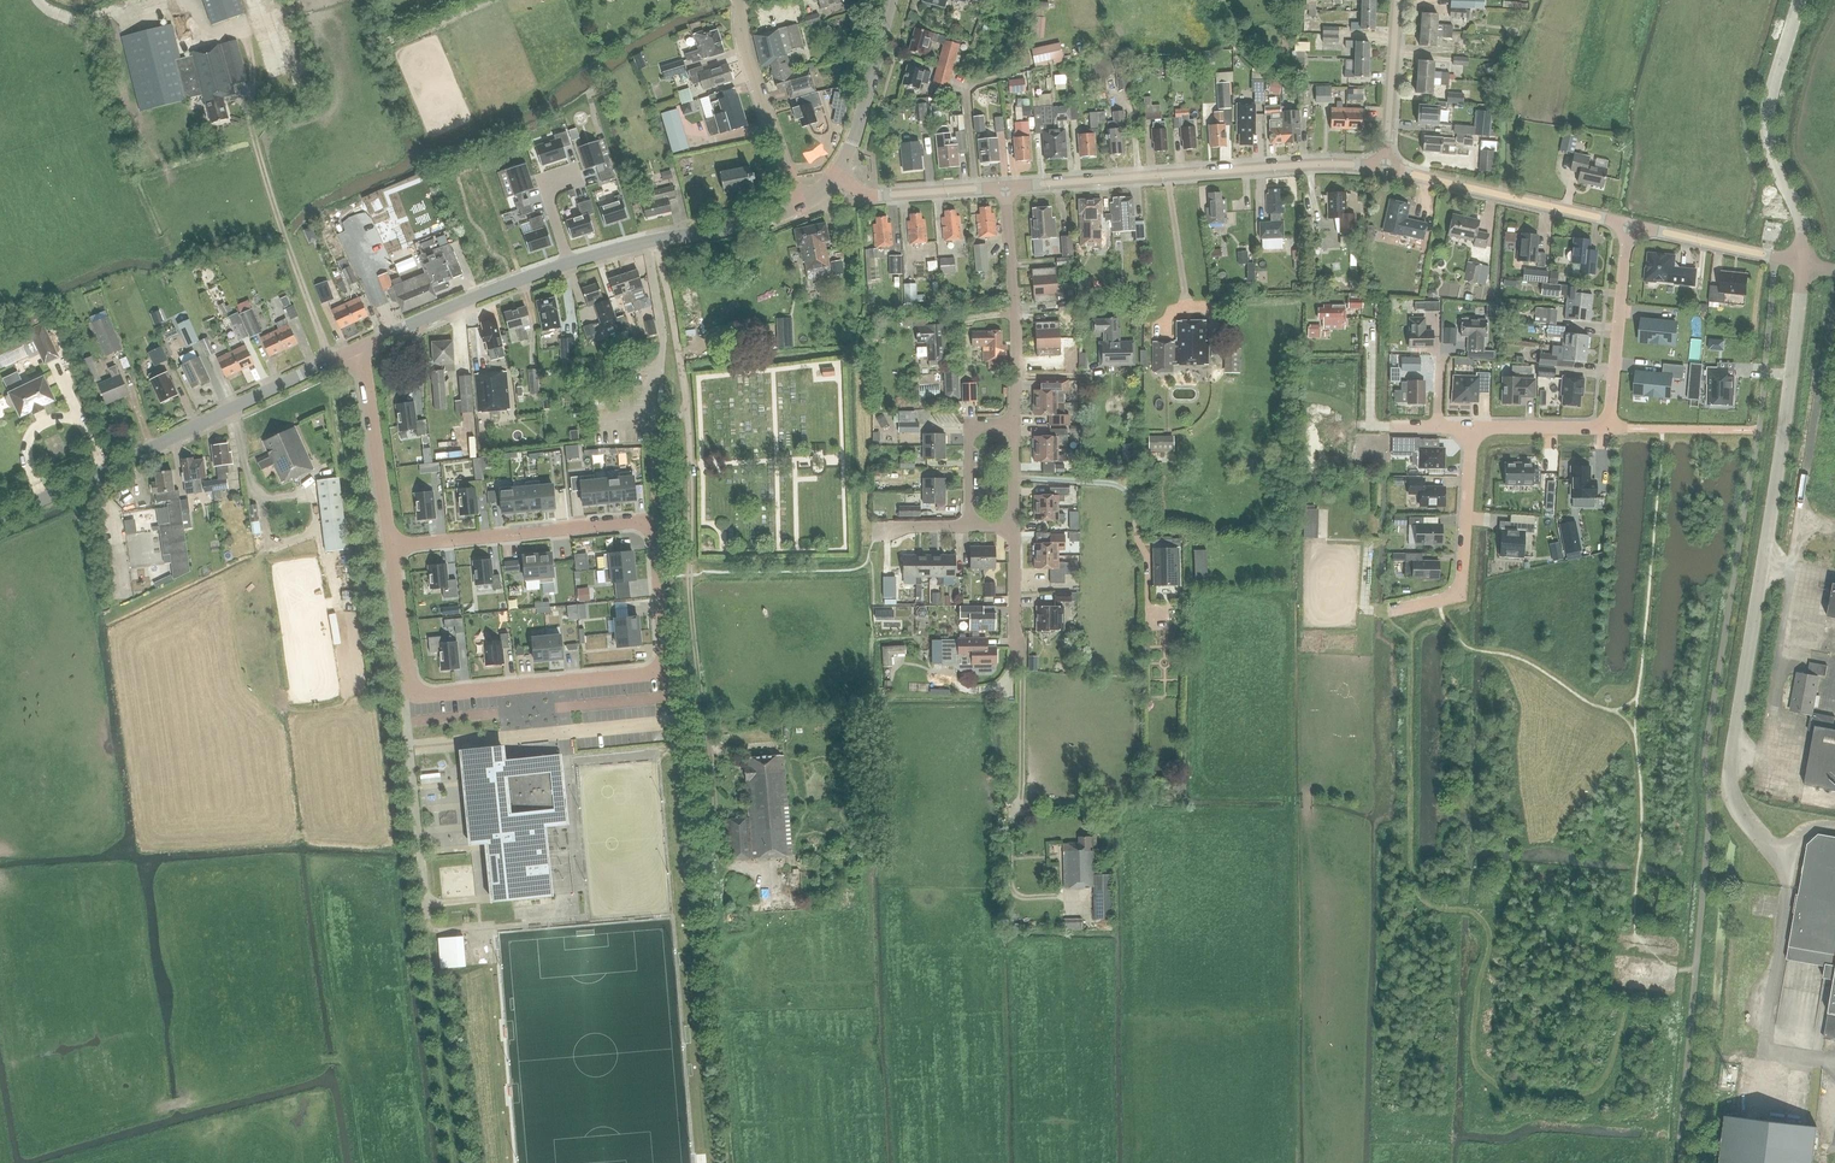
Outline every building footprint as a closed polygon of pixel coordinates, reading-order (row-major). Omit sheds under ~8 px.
[(244,14),(239,0),(203,0),(212,25),(244,14)] [(854,2),(853,0),(819,0),(821,9),(843,2),(844,6),(854,2)] [(1475,7),(1475,0),(1451,0),(1450,8),(1475,9),(1475,7)] [(1336,8),(1334,21),(1360,24),(1361,10),(1336,8)] [(1466,10),(1466,9),(1450,9),(1450,18),(1469,18),(1469,10),(1466,10)] [(1422,13),(1421,30),(1452,32),(1453,26),(1438,25),(1438,15),(1422,13)] [(820,22),(818,14),(804,17),(806,26),(820,22)] [(1031,36),(1046,36),(1047,15),(1031,15),(1031,36)] [(1334,21),(1333,34),(1359,37),(1360,24),(1334,21)] [(144,113),(186,102),(186,100),(202,96),(203,103),(206,102),(212,123),(229,119),(223,98),(235,94),(232,85),(247,81),(236,41),(191,53),(192,56),(181,59),(172,25),(123,38),(144,113)] [(796,74),(810,70),(810,69),(793,74),(792,69),(791,70),(787,54),(790,54),(789,50),(803,46),(797,25),(754,36),(761,67),(772,64),(776,81),(796,75),(796,74)] [(928,56),(932,42),(943,45),(936,70),(951,74),(960,41),(933,33),(916,28),(910,51),(928,56)] [(693,63),(725,53),(718,30),(704,34),(703,32),(694,35),(699,50),(685,55),(687,61),(692,60),(693,63)] [(1452,32),(1421,30),(1420,46),(1436,47),(1437,38),(1452,39),(1452,32)] [(1333,34),(1332,47),(1358,50),(1359,37),(1333,34)] [(1297,50),(1312,49),(1311,40),(1297,40),(1297,50)] [(1060,43),(1031,49),(1035,68),(1048,66),(1047,61),(1053,60),(1054,65),(1064,63),(1060,43)] [(1332,47),(1331,60),(1357,62),(1358,50),(1332,47)] [(1469,55),(1485,55),(1485,47),(1469,48),(1469,55)] [(644,51),(635,54),(640,67),(649,64),(644,51)] [(1127,72),(1123,58),(1122,57),(1112,60),(1116,74),(1118,91),(1136,89),(1134,81),(1130,71),(1127,72)] [(1468,66),(1468,58),(1454,57),(1453,65),(1468,66)] [(683,60),(661,67),(664,78),(686,72),(683,60)] [(1331,60),(1330,74),(1355,76),(1357,62),(1331,60)] [(1419,61),(1418,77),(1448,80),(1449,73),(1434,72),(1435,62),(1419,61)] [(849,63),(846,72),(854,75),(857,65),(849,63)] [(728,64),(704,72),(702,67),(688,71),(693,85),(701,82),(704,90),(733,81),(728,64)] [(919,90),(921,83),(927,85),(931,73),(924,71),(924,70),(908,65),(902,85),(919,90)] [(796,75),(776,81),(779,90),(788,88),(791,98),(816,91),(810,70),(796,74),(796,75)] [(948,86),(951,74),(936,70),(933,82),(948,86)] [(1056,83),(1069,82),(1069,72),(1056,73),(1056,83)] [(1226,147),(1225,126),(1231,126),(1230,109),(1231,109),(1229,83),(1231,83),(1231,75),(1216,76),(1218,110),(1219,110),(1220,112),(1214,113),(1215,125),(1209,125),(1211,148),(1226,147)] [(1255,77),(1256,99),(1266,99),(1265,76),(1255,77)] [(1448,80),(1418,77),(1416,93),(1432,95),(1433,85),(1448,86),(1448,80)] [(1025,79),(1008,80),(1010,94),(1026,92),(1025,79)] [(1178,90),(1187,90),(1188,81),(1179,80),(1178,90)] [(1271,92),(1283,92),(1283,81),(1272,81),(1271,92)] [(684,103),(695,100),(690,86),(679,90),(684,103)] [(1331,103),(1331,86),(1315,86),(1315,103),(1331,103)] [(1357,89),(1347,89),(1347,100),(1357,100),(1357,89)] [(1310,102),(1310,91),(1297,91),(1298,103),(1310,102)] [(728,131),(747,125),(744,114),(743,114),(737,95),(725,99),(722,92),(709,96),(715,117),(706,120),(711,136),(728,131)] [(794,105),(795,108),(793,109),(796,120),(800,119),(802,127),(818,122),(813,108),(822,105),(818,93),(796,100),(797,104),(794,105)] [(1463,104),(1464,94),(1448,93),(1447,103),(1463,104)] [(1144,98),(1146,113),(1144,113),(1144,121),(1161,120),(1160,105),(1152,106),(1151,97),(1144,98)] [(933,115),(942,115),(942,101),(933,101),(933,115)] [(1346,129),(1347,109),(1342,108),(1343,102),(1337,102),(1336,108),(1332,108),(1331,129),(1346,129)] [(1439,125),(1440,107),(1445,108),(1446,103),(1433,102),(1432,106),(1419,105),(1418,123),(1439,125)] [(928,103),(917,104),(919,122),(930,121),(928,103)] [(1018,117),(1032,116),(1032,104),(1017,105),(1018,117)] [(1255,135),(1256,104),(1237,104),(1237,135),(1240,135),(1239,145),(1253,145),(1253,135),(1255,135)] [(1453,134),(1474,136),(1474,135),(1496,137),(1496,131),(1491,130),(1493,106),(1477,105),(1476,111),(1475,111),(1474,127),(1454,125),(1453,134)] [(1045,159),(1056,158),(1054,131),(1055,131),(1053,108),(1052,108),(1052,106),(1033,107),(1035,134),(1044,133),(1045,159)] [(1054,131),(1056,158),(1067,158),(1065,130),(1063,130),(1062,122),(1070,122),(1069,106),(1053,108),(1055,131),(1054,131)] [(1069,107),(1071,121),(1078,120),(1077,106),(1069,107)] [(1276,120),(1272,120),(1270,121),(1271,144),(1286,143),(1285,130),(1283,130),(1282,112),(1281,112),(1281,107),(1265,108),(1266,115),(1276,114),(1276,120)] [(1195,127),(1194,127),(1193,120),(1189,120),(1188,109),(1175,110),(1175,118),(1173,119),(1174,128),(1181,128),(1182,138),(1183,138),(1184,150),(1197,149),(1195,127)] [(1363,109),(1347,109),(1346,129),(1362,130),(1363,109)] [(661,114),(672,152),(687,147),(675,110),(661,114)] [(1285,130),(1286,143),(1300,142),(1299,129),(1300,129),(1299,111),(1282,112),(1283,130),(1285,130)] [(1096,157),(1094,134),(1099,134),(1097,112),(1089,113),(1091,129),(1085,130),(1086,134),(1079,134),(1080,158),(1096,157)] [(1123,128),(1122,128),(1121,127),(1125,126),(1124,112),(1113,113),(1114,122),(1108,122),(1110,155),(1125,154),(1123,128)] [(985,132),(984,116),(973,117),(975,133),(985,132)] [(995,133),(1004,132),(1002,117),(994,118),(995,133)] [(1155,152),(1167,151),(1166,128),(1165,128),(1165,122),(1153,123),(1153,129),(1152,129),(1153,140),(1154,140),(1155,152)] [(1020,124),(1021,137),(1014,137),(1016,162),(1032,161),(1029,124),(1020,124)] [(535,146),(541,167),(542,166),(542,165),(566,157),(567,158),(564,148),(571,145),(566,132),(554,136),(555,141),(536,147),(535,146)] [(940,168),(959,167),(958,155),(967,154),(965,132),(956,132),(957,146),(951,146),(950,133),(937,135),(940,168)] [(1559,151),(1573,154),(1577,137),(1563,134),(1559,151)] [(997,139),(983,140),(983,135),(978,135),(980,163),(999,162),(997,139)] [(1442,153),(1442,152),(1448,153),(1449,147),(1454,147),(1455,139),(1424,137),(1423,152),(1442,153)] [(597,141),(578,147),(578,148),(580,147),(587,169),(585,169),(585,170),(596,167),(598,174),(612,169),(608,156),(603,158),(597,141)] [(1481,141),(1480,150),(1479,172),(1492,173),(1493,151),(1496,151),(1496,142),(1481,141)] [(922,169),(921,157),(924,157),(924,149),(920,150),(919,142),(901,144),(904,171),(922,169)] [(1590,157),(1575,154),(1571,171),(1580,173),(1578,182),(1603,188),(1607,170),(1588,165),(1590,157)] [(526,163),(505,170),(514,196),(516,195),(518,202),(515,203),(517,210),(519,209),(531,206),(528,199),(524,200),(522,193),(534,189),(526,163)] [(752,181),(755,180),(754,174),(750,174),(749,166),(720,172),(724,194),(753,188),(752,181)] [(612,169),(598,174),(601,183),(615,178),(612,169)] [(671,171),(663,173),(665,180),(673,179),(671,171)] [(677,199),(674,186),(648,192),(651,203),(643,205),(646,218),(672,212),(669,201),(677,199)] [(1280,214),(1284,214),(1284,194),(1280,194),(1280,191),(1269,191),(1269,194),(1267,194),(1267,214),(1270,214),(1270,222),(1260,222),(1260,237),(1282,237),(1283,222),(1280,222),(1280,214)] [(1208,224),(1227,223),(1226,201),(1222,201),(1221,193),(1209,194),(1210,208),(1207,208),(1208,224)] [(1347,215),(1346,193),(1328,194),(1328,218),(1340,218),(1340,233),(1356,233),(1355,215),(1347,215)] [(616,202),(599,208),(605,225),(628,218),(622,200),(622,201),(620,195),(614,197),(616,202)] [(1114,203),(1111,203),(1113,233),(1135,231),(1135,222),(1133,198),(1124,198),(1114,198),(1114,203)] [(581,216),(566,221),(571,239),(594,231),(589,215),(594,213),(590,200),(577,204),(581,216)] [(1100,214),(1102,214),(1102,200),(1079,200),(1079,214),(1081,214),(1081,246),(1101,245),(1100,214)] [(1424,240),(1427,225),(1406,220),(1410,205),(1391,201),(1384,232),(1402,236),(1403,235),(1424,240)] [(531,206),(519,209),(522,216),(533,212),(531,206)] [(979,238),(997,236),(995,213),(991,213),(990,207),(980,208),(981,215),(977,215),(979,238)] [(1050,208),(1034,209),(1034,220),(1031,220),(1033,240),(1056,238),(1054,218),(1051,219),(1050,208)] [(944,241),(962,239),(960,216),(956,217),(956,211),(945,212),(946,218),(942,218),(944,241)] [(909,244),(927,242),(925,219),(922,220),(921,214),(910,215),(911,221),(907,221),(909,244)] [(1486,249),(1489,235),(1477,232),(1480,221),(1453,215),(1449,236),(1475,241),(1474,246),(1486,249)] [(533,232),(523,235),(529,252),(552,245),(546,228),(542,216),(529,220),(533,232)] [(876,248),(893,246),(891,224),(888,223),(887,218),(876,219),(877,225),(873,225),(875,247),(876,248)] [(824,243),(829,242),(825,223),(794,229),(797,247),(800,246),(803,262),(805,262),(808,279),(831,275),(824,243)] [(1505,242),(1515,243),(1516,234),(1505,233),(1505,242)] [(1538,263),(1537,267),(1545,268),(1546,254),(1537,253),(1539,236),(1522,235),(1521,251),(1519,251),(1518,261),(1538,263)] [(1061,237),(1062,257),(1074,256),(1072,236),(1061,237)] [(448,281),(463,275),(457,260),(453,251),(452,251),(449,244),(440,247),(436,238),(420,245),(424,254),(418,257),(422,264),(425,273),(403,282),(400,277),(392,280),(395,288),(393,288),(387,291),(391,300),(396,302),(398,302),(403,312),(436,299),(434,293),(447,288),(449,285),(448,281)] [(1574,239),(1573,251),(1572,251),(1571,251),(1570,252),(1569,253),(1568,253),(1568,254),(1567,255),(1567,256),(1567,257),(1567,258),(1568,259),(1568,260),(1569,261),(1571,262),(1572,262),(1572,263),(1581,264),(1581,274),(1595,275),(1597,252),(1590,251),(1591,241),(1574,239)] [(975,272),(987,271),(989,271),(986,244),(973,245),(975,272)] [(1292,251),(1292,260),(1301,260),(1301,250),(1292,251)] [(1239,265),(1249,264),(1247,251),(1237,252),(1239,265)] [(1674,257),(1650,255),(1649,269),(1647,269),(1646,281),(1657,282),(1657,280),(1676,282),(1675,285),(1695,287),(1697,272),(1677,270),(1678,268),(1675,264),(1674,264),(1674,257)] [(889,275),(902,274),(902,256),(889,256),(889,275)] [(1071,265),(1071,257),(1056,258),(1057,266),(1071,265)] [(878,258),(869,259),(871,280),(880,279),(878,258)] [(955,273),(954,258),(940,259),(940,274),(955,273)] [(834,276),(841,275),(838,261),(831,263),(834,276)] [(1463,281),(1478,284),(1482,265),(1467,262),(1463,281)] [(357,282),(350,267),(342,271),(349,286),(357,282)] [(1056,268),(1032,270),(1033,287),(1057,285),(1056,268)] [(623,275),(633,303),(635,311),(642,308),(636,292),(636,291),(644,288),(637,270),(623,275)] [(1536,271),(1535,281),(1546,283),(1547,272),(1536,271)] [(1746,296),(1748,278),(1733,276),(1733,275),(1733,274),(1732,274),(1732,273),(1722,272),(1721,287),(1711,286),(1709,303),(1725,304),(1726,294),(1746,296)] [(387,291),(393,288),(387,273),(377,276),(384,292),(387,291)] [(1550,274),(1549,283),(1557,284),(1558,275),(1550,274)] [(627,305),(633,303),(623,275),(609,280),(616,298),(623,295),(627,305)] [(1092,278),(1077,278),(1078,298),(1093,297),(1092,278)] [(1113,278),(1111,295),(1120,296),(1122,279),(1113,278)] [(599,283),(582,289),(588,307),(596,304),(598,311),(597,311),(601,324),(615,319),(609,300),(605,301),(599,283)] [(904,302),(917,302),(916,284),(903,284),(904,302)] [(1561,285),(1542,284),(1541,295),(1560,297),(1561,285)] [(1033,287),(1034,304),(1059,302),(1057,285),(1033,287)] [(1568,293),(1567,306),(1592,309),(1593,295),(1580,294),(1581,287),(1573,286),(1573,288),(1571,287),(1571,293),(1568,293)] [(331,302),(329,293),(321,295),(323,304),(331,302)] [(360,297),(345,304),(354,323),(369,316),(360,297)] [(543,330),(560,327),(557,311),(555,298),(537,301),(539,313),(540,313),(543,330)] [(1363,299),(1356,299),(1348,299),(1348,309),(1363,309),(1363,299)] [(1075,302),(1058,303),(1059,312),(1076,310),(1075,302)] [(1424,302),(1415,302),(1415,310),(1424,310),(1424,302)] [(354,323),(345,304),(331,311),(340,330),(354,323)] [(290,320),(299,316),(294,305),(285,309),(290,320)] [(1324,320),(1324,325),(1345,325),(1345,308),(1345,305),(1324,305),(1324,309),(1319,308),(1319,320),(1324,320)] [(1592,309),(1567,306),(1566,320),(1590,322),(1592,309)] [(530,339),(526,326),(531,325),(527,307),(504,313),(509,331),(517,329),(521,342),(530,339)] [(1556,325),(1557,310),(1536,308),(1535,323),(1556,325)] [(29,331),(44,324),(48,322),(42,309),(23,318),(29,331)] [(250,337),(262,332),(252,309),(240,314),(250,337)] [(239,341),(249,337),(238,313),(228,317),(239,341)] [(621,332),(628,330),(624,316),(616,318),(621,332)] [(106,357),(123,350),(109,317),(92,324),(106,357)] [(487,319),(486,321),(481,323),(484,333),(482,334),(484,343),(486,342),(488,350),(493,348),(494,353),(503,351),(502,346),(500,338),(501,338),(496,319),(494,319),(491,318),(487,319)] [(913,327),(912,319),(912,318),(903,318),(903,327),(913,327)] [(1486,337),(1487,320),(1474,320),(1474,318),(1465,318),(1465,320),(1462,320),(1462,337),(1468,337),(1468,351),(1484,351),(1484,337),(1486,337)] [(1120,328),(1118,328),(1117,319),(1106,320),(1093,320),(1093,332),(1104,332),(1104,343),(1100,344),(1101,362),(1107,362),(1107,365),(1134,364),(1133,343),(1120,343),(1120,328)] [(1410,348),(1433,347),(1433,331),(1425,331),(1425,319),(1410,319),(1410,332),(1409,332),(1410,348)] [(654,320),(646,321),(649,335),(657,334),(654,320)] [(1676,324),(1643,321),(1641,341),(1674,344),(1676,324)] [(279,330),(275,332),(284,350),(298,343),(290,326),(289,325),(286,326),(284,322),(277,326),(279,330)] [(1060,322),(1035,323),(1036,340),(1060,339),(1060,322)] [(1154,342),(1153,365),(1153,372),(1173,372),(1173,365),(1209,366),(1209,343),(1205,343),(1206,322),(1177,322),(1177,341),(1175,341),(1175,342),(1154,342)] [(44,324),(29,331),(28,331),(44,365),(60,358),(44,324)] [(587,341),(598,338),(593,324),(583,327),(587,341)] [(1321,325),(1310,324),(1310,339),(1320,339),(1321,325)] [(928,341),(929,360),(946,360),(944,334),(943,334),(942,325),(927,326),(927,327),(917,327),(918,342),(928,341)] [(1566,327),(1548,325),(1547,337),(1564,339),(1563,347),(1588,349),(1589,336),(1565,334),(1566,327)] [(1442,343),(1456,344),(1457,329),(1443,328),(1442,343)] [(191,349),(201,345),(194,330),(185,335),(191,349)] [(984,363),(1007,362),(1007,346),(1002,346),(1001,332),(988,332),(988,331),(972,332),(972,347),(983,347),(984,363)] [(284,350),(275,332),(261,339),(269,357),(284,350)] [(207,357),(215,353),(208,338),(200,342),(207,357)] [(560,339),(561,359),(576,358),(575,338),(560,339)] [(1738,349),(1739,342),(1718,338),(1716,345),(1738,349)] [(1037,357),(1061,356),(1060,339),(1036,340),(1037,357)] [(441,362),(441,363),(442,365),(454,365),(453,341),(432,342),(433,362),(441,362)] [(246,345),(231,352),(240,371),(254,364),(246,345)] [(161,364),(168,360),(162,347),(154,350),(161,364)] [(1586,363),(1588,349),(1563,347),(1562,361),(1586,363)] [(1078,349),(1065,349),(1064,371),(1078,372),(1078,349)] [(1240,349),(1225,349),(1224,373),(1240,373),(1240,349)] [(240,371),(231,352),(217,358),(226,378),(240,371)] [(89,358),(80,361),(83,367),(92,363),(89,358)] [(193,389),(210,380),(199,358),(182,366),(193,389)] [(1420,358),(1401,358),(1401,371),(1420,371),(1420,358)] [(107,402),(129,393),(121,376),(116,365),(110,368),(114,379),(100,385),(107,402)] [(1663,376),(1637,374),(1636,394),(1669,397),(1671,378),(1683,379),(1684,367),(1664,365),(1663,376)] [(1555,378),(1556,369),(1539,367),(1538,377),(1555,378)] [(835,376),(834,368),(823,369),(823,377),(835,376)] [(169,398),(178,394),(167,373),(163,374),(160,369),(149,374),(152,380),(162,402),(164,401),(166,401),(169,400),(169,398)] [(530,395),(540,394),(537,369),(528,370),(530,395)] [(1711,379),(1711,405),(1733,405),(1733,388),(1736,388),(1736,378),(1727,378),(1727,369),(1709,369),(1709,379),(1711,379)] [(434,410),(447,409),(444,370),(431,371),(432,384),(433,384),(434,410)] [(475,375),(478,412),(509,409),(506,372),(475,375)] [(945,374),(946,400),(960,399),(959,373),(945,374)] [(1478,393),(1489,393),(1490,373),(1476,373),(1476,377),(1454,377),(1454,392),(1452,393),(1452,403),(1462,403),(1463,402),(1478,402),(1478,393)] [(474,412),(470,376),(459,377),(462,413),(474,412)] [(1584,392),(1585,379),(1563,376),(1561,395),(1563,396),(1562,405),(1580,407),(1582,391),(1584,392)] [(1503,404),(1520,405),(1520,396),(1526,396),(1526,397),(1535,397),(1535,380),(1521,379),(1521,378),(1503,377),(1503,404)] [(46,409),(44,405),(55,400),(50,388),(45,391),(39,379),(10,393),(11,394),(10,394),(8,396),(7,399),(7,401),(8,404),(11,406),(13,406),(16,406),(17,406),(21,416),(31,411),(33,415),(46,409)] [(1068,395),(1068,381),(1042,381),(1042,391),(1034,391),(1034,403),(1058,403),(1065,403),(1065,395),(1068,395)] [(1424,404),(1424,382),(1409,382),(1402,382),(1402,391),(1409,391),(1409,404),(1424,404)] [(962,383),(962,403),(977,402),(976,383),(962,383)] [(413,403),(396,405),(400,432),(417,429),(417,436),(425,435),(423,420),(416,421),(413,403)] [(1058,409),(1058,403),(1034,403),(1034,416),(1050,416),(1050,426),(1069,426),(1069,415),(1065,415),(1065,409),(1058,409)] [(919,423),(900,423),(900,433),(919,433),(919,423)] [(263,442),(269,454),(264,457),(257,460),(260,465),(266,463),(268,467),(274,464),(282,483),(292,478),(292,480),(313,470),(294,428),(263,442)] [(1034,450),(1058,449),(1058,443),(1068,443),(1068,430),(1050,430),(1050,437),(1034,437),(1034,450)] [(922,446),(945,446),(945,435),(922,434),(922,446)] [(1149,452),(1174,452),(1174,436),(1149,437),(1149,452)] [(1445,469),(1445,449),(1420,448),(1420,438),(1401,438),(1401,456),(1419,456),(1419,468),(1445,469)] [(215,467),(216,467),(218,480),(213,481),(214,491),(222,490),(228,489),(226,473),(229,473),(228,465),(231,465),(233,464),(231,452),(229,452),(228,443),(212,446),(215,467)] [(1122,445),(1122,465),(1136,464),(1135,444),(1122,445)] [(945,446),(922,446),(922,458),(945,458),(945,446)] [(1058,456),(1058,449),(1034,450),(1034,462),(1065,462),(1065,456),(1058,456)] [(200,479),(206,478),(203,459),(193,460),(193,458),(182,460),(184,474),(182,474),(183,481),(185,481),(187,495),(202,492),(200,479)] [(900,459),(900,468),(915,468),(915,459),(900,459)] [(1506,464),(1506,484),(1541,484),(1541,470),(1534,470),(1534,464),(1506,464)] [(1590,467),(1571,467),(1571,497),(1596,498),(1596,481),(1589,481),(1589,477),(1590,477),(1590,467)] [(179,490),(174,490),(172,470),(156,472),(158,482),(152,483),(153,493),(156,493),(157,502),(172,500),(180,500),(179,490)] [(619,473),(622,501),(636,500),(633,471),(619,473)] [(619,478),(607,480),(609,502),(622,501),(619,473),(619,478)] [(583,505),(596,504),(593,475),(570,477),(572,492),(581,491),(583,505)] [(594,475),(593,475),(596,504),(609,502),(607,480),(595,481),(594,475)] [(317,481),(323,528),(326,551),(348,549),(339,478),(317,481)] [(922,490),(945,490),(945,478),(922,478),(922,490)] [(1420,506),(1428,506),(1429,508),(1435,508),(1437,506),(1445,506),(1445,488),(1424,488),(1424,479),(1409,479),(1409,494),(1418,494),(1420,497),(1420,506)] [(214,491),(213,481),(204,482),(205,492),(214,491)] [(458,489),(461,516),(478,514),(476,496),(483,495),(482,481),(468,482),(469,488),(458,489)] [(526,482),(529,511),(541,509),(539,481),(526,482)] [(539,481),(541,509),(555,508),(553,485),(540,486),(539,481)] [(525,485),(513,486),(516,512),(529,511),(526,482),(525,482),(525,485)] [(500,488),(502,513),(516,512),(513,486),(500,488)] [(1035,508),(1059,508),(1059,502),(1065,502),(1065,496),(1070,496),(1070,488),(1050,488),(1050,496),(1035,495),(1035,508)] [(222,490),(214,491),(216,501),(223,500),(222,490)] [(945,503),(945,490),(922,490),(922,503),(945,503)] [(415,494),(418,520),(435,519),(432,492),(415,494)] [(189,572),(183,529),(184,529),(180,501),(180,500),(172,500),(173,504),(169,504),(171,525),(159,526),(162,556),(170,555),(173,579),(189,572)] [(180,501),(184,529),(191,528),(188,500),(180,501)] [(250,523),(260,522),(257,505),(248,506),(250,523)] [(899,506),(899,517),(921,517),(921,507),(899,506)] [(1320,536),(1320,507),(1306,507),(1305,536),(1320,536)] [(1059,514),(1059,508),(1035,508),(1035,521),(1065,521),(1065,514),(1059,514)] [(1406,525),(1407,516),(1394,516),(1394,525),(1406,525)] [(127,532),(138,531),(136,517),(126,519),(127,532)] [(1442,544),(1442,525),(1424,525),(1424,518),(1409,518),(1409,525),(1416,525),(1416,544),(1442,544)] [(1510,531),(1501,531),(1500,556),(1523,557),(1524,532),(1534,532),(1534,523),(1510,522),(1510,531)] [(1035,556),(1059,556),(1059,550),(1065,550),(1065,535),(1051,535),(1051,544),(1035,544),(1035,556)] [(972,568),(984,568),(984,547),(972,547),(972,568)] [(984,547),(984,568),(997,568),(997,547),(984,547)] [(1153,586),(1180,586),(1179,548),(1153,549),(1153,586)] [(1195,548),(1197,579),(1209,579),(1208,548),(1195,548)] [(634,566),(633,552),(604,554),(606,568),(611,568),(634,566)] [(523,556),(525,582),(539,581),(539,584),(540,584),(537,555),(535,555),(535,553),(524,554),(525,556),(523,556)] [(551,554),(537,555),(540,584),(554,582),(551,554)] [(918,576),(918,554),(905,554),(905,576),(917,576),(918,576)] [(931,576),(931,554),(918,554),(918,576),(917,576),(917,583),(923,583),(923,576),(931,576)] [(944,576),(944,554),(931,554),(931,576),(939,576),(939,583),(944,583),(944,576)] [(944,576),(957,576),(957,554),(944,554),(944,576)] [(1439,579),(1439,561),(1422,561),(1422,554),(1406,554),(1405,578),(1413,578),(1413,579),(1439,579)] [(1059,556),(1035,556),(1035,569),(1050,569),(1050,584),(1064,584),(1064,562),(1059,562),(1059,556)] [(586,557),(575,558),(576,571),(579,570),(587,570),(586,557)] [(491,560),(474,561),(476,585),(493,584),(493,590),(501,589),(499,575),(492,575),(491,560)] [(504,561),(505,571),(519,570),(518,560),(504,561)] [(446,564),(429,566),(431,590),(448,588),(446,564)] [(635,580),(634,566),(611,568),(612,582),(635,580)] [(884,599),(892,599),(892,577),(884,577),(884,599)] [(985,597),(995,597),(995,583),(985,583),(985,597)] [(1075,593),(1053,593),(1053,602),(1071,602),(1071,597),(1075,597),(1075,593)] [(462,613),(461,604),(443,605),(443,613),(462,613)] [(997,629),(997,612),(985,612),(985,605),(961,605),(961,617),(970,617),(970,629),(997,629)] [(1062,607),(1062,606),(1037,606),(1037,630),(1064,630),(1064,607),(1062,607)] [(895,619),(895,608),(877,608),(877,619),(895,619)] [(466,631),(465,615),(456,616),(458,632),(466,631)] [(639,631),(638,616),(615,618),(616,633),(639,631)] [(641,645),(639,631),(616,633),(618,647),(641,645)] [(501,640),(484,642),(487,666),(504,664),(502,649),(509,648),(508,633),(500,634),(501,640)] [(429,638),(430,654),(440,653),(442,671),(459,669),(456,642),(452,642),(451,636),(450,636),(450,637),(430,639),(429,638)] [(549,660),(563,658),(561,636),(546,637),(549,660)] [(534,661),(549,660),(546,637),(532,638),(534,661)] [(971,666),(973,666),(973,672),(976,675),(991,675),(996,671),(995,662),(996,662),(996,647),(986,647),(986,639),(957,639),(957,640),(941,640),(941,666),(955,666),(955,657),(971,657),(971,666)] [(462,640),(463,678),(471,678),(470,640),(462,640)] [(1140,655),(1149,655),(1149,640),(1140,640),(1140,655)] [(905,645),(882,647),(883,667),(892,666),(891,656),(893,655),(905,654),(905,645)] [(1825,676),(1827,666),(1810,663),(1808,673),(1825,676)] [(1812,713),(1818,678),(1799,674),(1792,710),(1811,714),(1812,714),(1812,713)] [(1833,729),(1834,719),(1834,717),(1812,713),(1812,714),(1811,714),(1808,729),(1815,731),(1805,785),(1834,790),(1834,729),(1833,729)] [(502,746),(461,751),(471,845),(487,843),(493,902),(552,895),(545,826),(567,824),(560,755),(507,760),(503,761),(502,746)] [(729,860),(792,855),(784,756),(767,757),(761,757),(761,758),(750,758),(750,759),(745,759),(749,817),(726,819),(729,860)] [(422,782),(437,781),(436,766),(421,767),(422,782)] [(1798,895),(1787,960),(1825,966),(1823,978),(1834,980),(1834,976),(1834,838),(1819,835),(1808,845),(1799,895),(1798,895)] [(1111,874),(1094,875),(1094,850),(1090,851),(1090,846),(1097,846),(1097,837),(1079,837),(1079,843),(1068,843),(1063,843),(1064,888),(1094,887),(1094,919),(1112,918),(1111,874)] [(1756,904),(1764,904),(1765,893),(1756,893),(1756,904)] [(1066,917),(1066,928),(1084,928),(1084,917),(1066,917)] [(439,938),(441,968),(443,968),(465,966),(463,936),(439,938)] [(1834,980),(1824,1039),(1834,1041),(1834,976),(1834,980)] [(1817,1127),(1726,1116),(1720,1162),(1812,1162),(1817,1127)]
